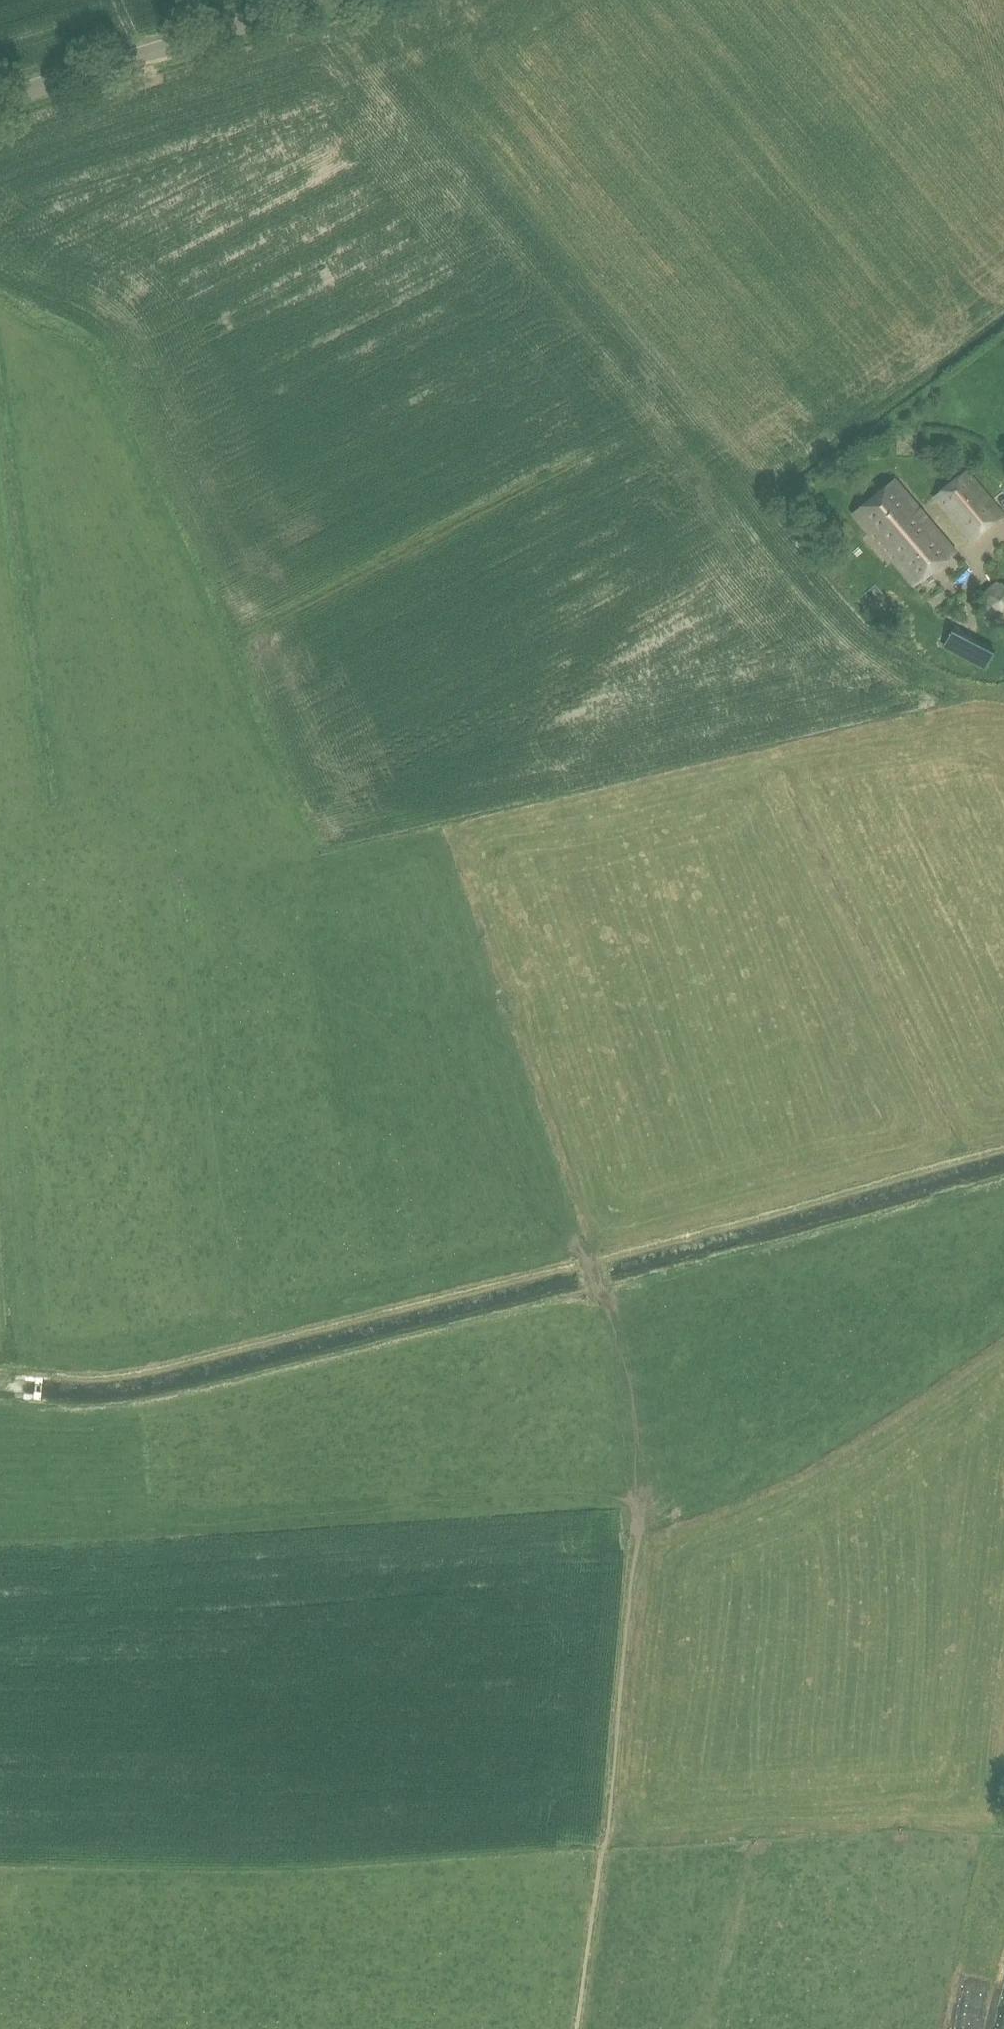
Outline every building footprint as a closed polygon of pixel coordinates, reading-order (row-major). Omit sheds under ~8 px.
[(934,496),(970,540),(1001,514),(965,471),(934,496)] [(854,513),(914,585),(954,552),(894,479),(854,513)] [(991,654),(967,623),(963,626),(958,620),(944,630),(974,667),(991,654)]
